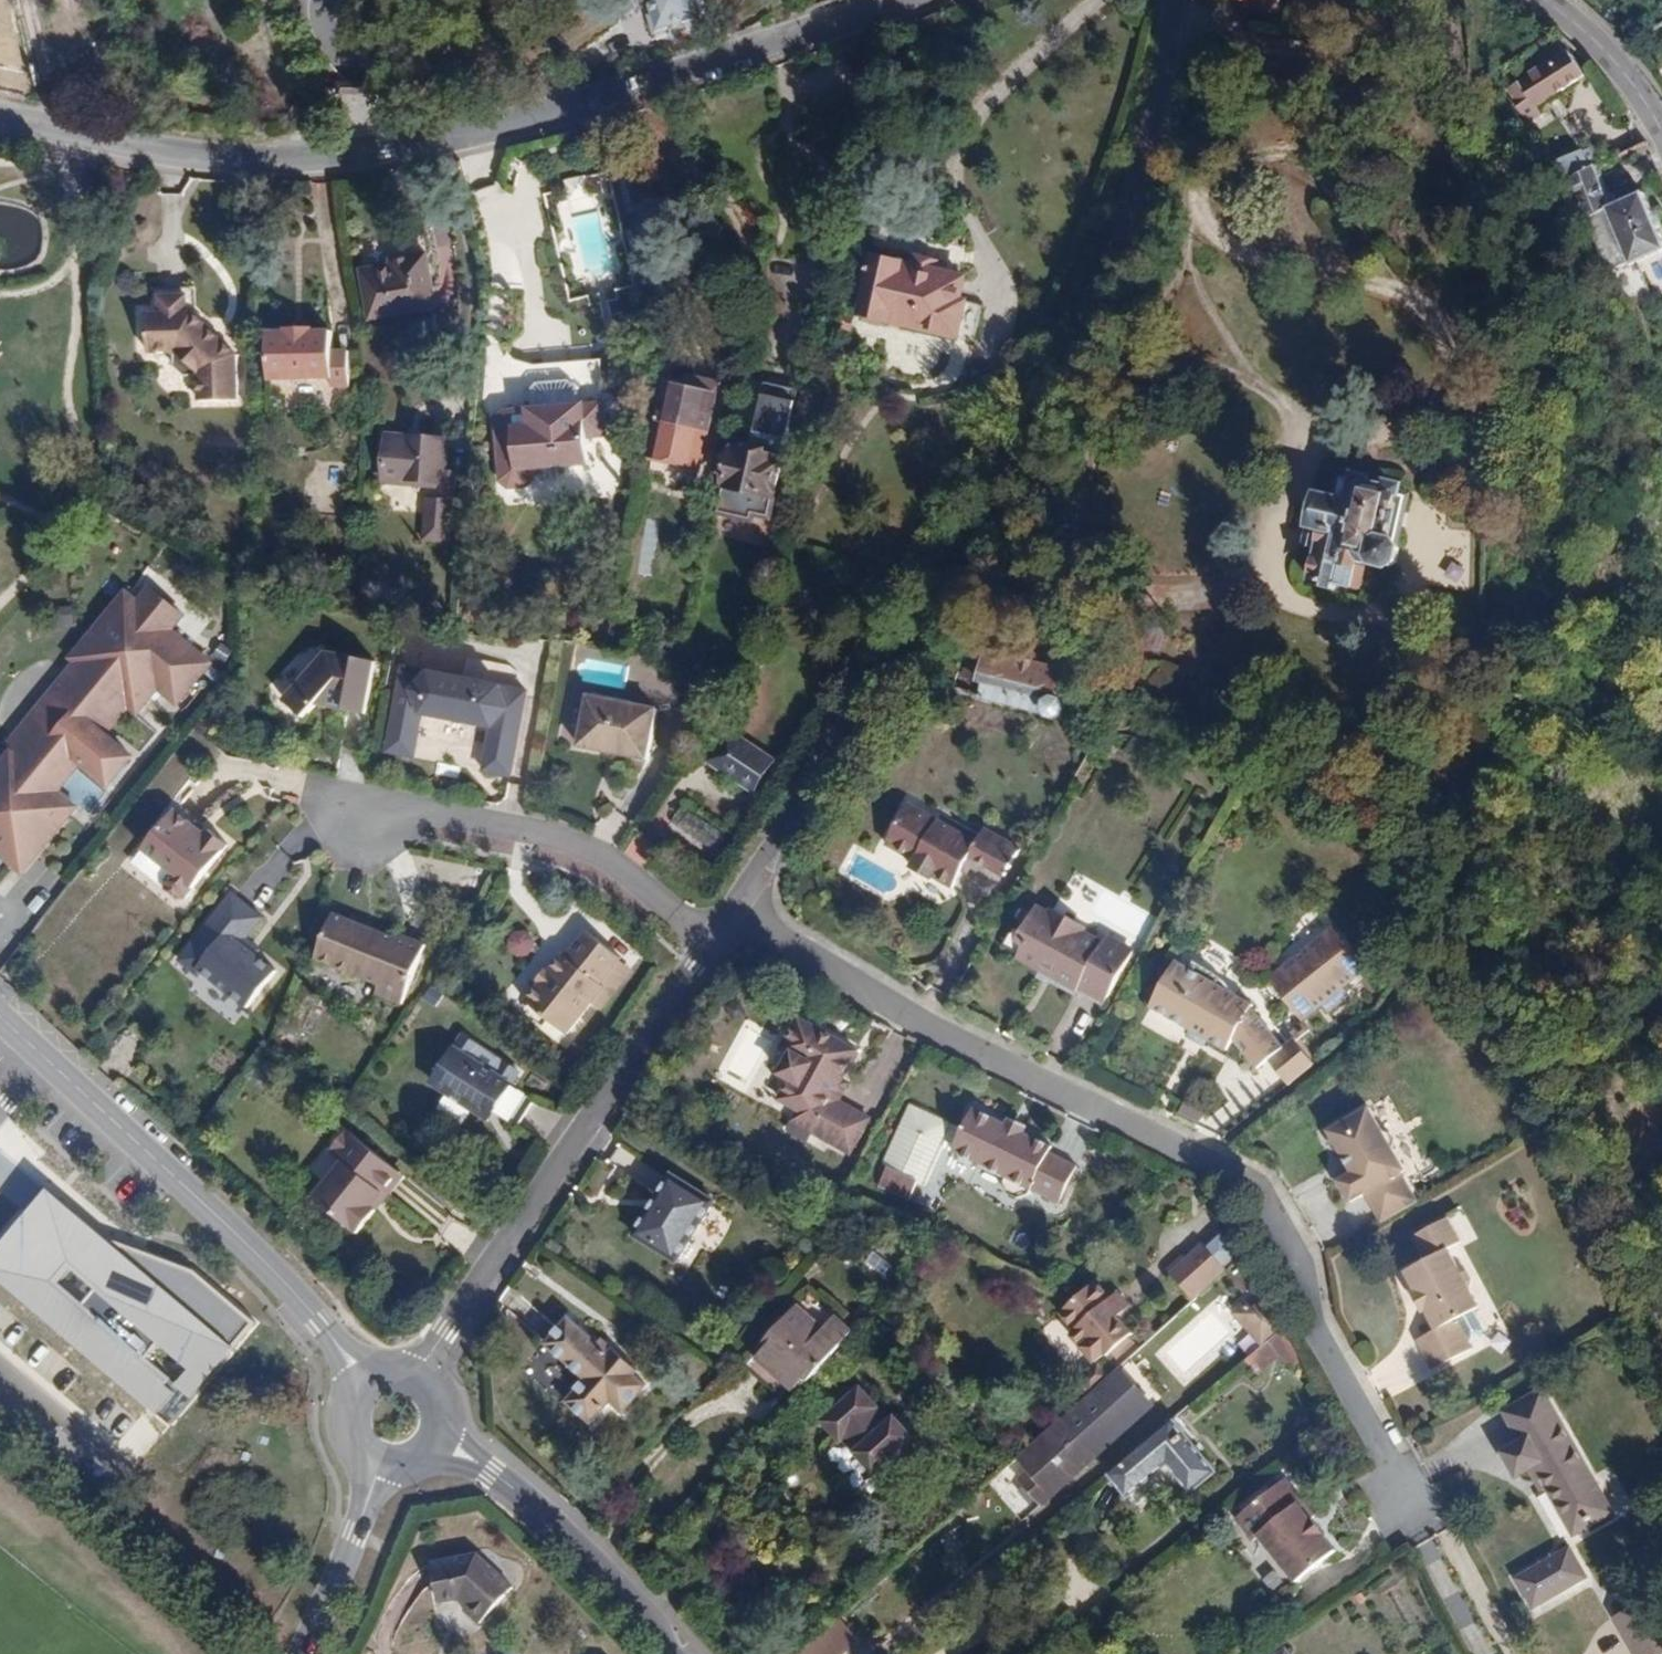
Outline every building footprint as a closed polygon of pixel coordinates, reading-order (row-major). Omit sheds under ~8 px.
[(695,0),(631,0),(643,34),(700,15),(695,0)] [(791,11),(828,0),(787,0),(791,11)] [(1540,66),(1562,52),(1555,42),(1534,55),(1540,66)] [(1512,83),(1532,112),(1586,76),(1568,49),(1562,52),(1540,66),(1512,83)] [(1605,205),(1590,166),(1562,177),(1577,216),(1597,208),(1605,205)] [(607,175),(564,179),(566,201),(565,201),(574,305),(618,301),(607,175)] [(1597,208),(1621,265),(1661,248),(1661,242),(1641,190),(1605,205),(1597,208)] [(378,308),(444,299),(437,244),(420,246),(421,254),(371,260),(378,308)] [(893,311),(920,317),(918,323),(961,333),(968,300),(960,298),(966,274),(871,251),(865,277),(873,279),(871,285),(869,285),(863,310),(892,316),(893,311)] [(196,314),(190,314),(191,296),(163,295),(163,313),(150,313),(149,351),(171,352),(174,359),(173,367),(183,376),(192,377),(198,379),(197,402),(235,404),(238,360),(222,344),(215,344),(210,338),(209,329),(196,314)] [(329,332),(310,331),(311,327),(283,325),(283,330),(263,329),(261,376),(326,379),(325,387),(345,388),(347,351),(329,351),(329,332)] [(580,451),(582,425),(601,427),(605,382),(504,374),(495,380),(489,455),(495,463),(513,465),(523,459),(523,447),(580,451)] [(715,392),(666,382),(650,461),(700,471),(715,392)] [(443,439),(381,435),(378,484),(403,485),(403,480),(440,482),(443,439)] [(784,453),(733,442),(722,495),(740,498),(744,481),(757,484),(755,494),(774,497),(784,453)] [(1336,492),(1314,485),(1304,519),(1318,523),(1305,571),(1337,580),(1338,577),(1355,581),(1360,560),(1354,558),(1357,546),(1372,550),(1374,555),(1379,558),(1386,559),(1390,556),(1395,549),(1395,539),(1392,532),(1381,529),(1394,482),(1356,472),(1355,476),(1341,472),(1336,492)] [(123,586),(63,660),(67,663),(3,743),(7,746),(0,755),(0,858),(12,868),(69,799),(59,791),(77,769),(105,792),(136,754),(111,734),(130,710),(137,716),(156,693),(174,707),(211,661),(174,630),(186,615),(145,582),(134,596),(123,586)] [(372,661),(324,652),(284,697),(303,715),(314,703),(362,712),(372,661)] [(991,652),(978,697),(1083,725),(1088,706),(1056,695),(1062,671),(991,652)] [(397,664),(389,705),(421,711),(487,724),(519,731),(526,689),(397,664)] [(653,709),(585,695),(574,746),(642,760),(653,709)] [(413,758),(421,711),(389,705),(381,752),(413,758)] [(478,768),(485,735),(432,724),(428,743),(418,741),(415,755),(478,768)] [(509,777),(519,731),(487,724),(478,770),(509,777)] [(775,759),(727,729),(707,760),(754,790),(775,759)] [(69,799),(12,868),(23,876),(78,805),(69,799)] [(732,831),(685,800),(673,817),(721,848),(732,831)] [(141,843),(171,867),(162,878),(182,895),(228,841),(207,824),(203,830),(173,805),(141,843)] [(951,883),(969,851),(974,842),(933,820),(928,827),(902,811),(883,845),(912,861),(911,864),(929,874),(930,872),(951,883)] [(982,827),(974,842),(969,851),(1002,870),(1016,847),(982,827)] [(169,955),(190,973),(225,931),(246,948),(268,920),(226,886),(169,955)] [(1072,990),(1074,987),(1099,941),(1078,930),(1082,925),(1049,907),(1046,913),(1032,906),(1015,937),(1023,941),(1013,958),(1072,990)] [(329,914),(310,961),(376,987),(373,994),(401,1005),(426,943),(410,937),(407,945),(329,914)] [(1330,925),(1264,980),(1278,998),(1298,1021),(1318,1004),(1324,1012),(1343,996),(1337,989),(1364,966),(1330,925)] [(590,928),(569,954),(565,952),(528,1000),(570,1032),(607,984),(603,981),(624,955),(590,928)] [(242,1014),(276,972),(246,948),(225,931),(190,973),(242,1014)] [(528,960),(534,938),(511,933),(506,954),(528,960)] [(1102,935),(1099,941),(1074,987),(1101,1002),(1130,950),(1102,935)] [(1283,1046),(1256,1015),(1239,998),(1174,963),(1150,1007),(1226,1049),(1232,1038),(1257,1066),(1267,1058),(1283,1046)] [(780,1100),(818,1123),(833,1098),(861,1050),(804,1018),(786,1050),(795,1055),(783,1076),(791,1081),(780,1100)] [(511,1128),(530,1104),(509,1087),(519,1075),(504,1063),(495,1075),(471,1057),(480,1044),(464,1033),(437,1070),(439,1071),(433,1079),(482,1117),(487,1110),(511,1128)] [(1292,1038),(1283,1046),(1267,1058),(1286,1086),(1314,1064),(1292,1038)] [(873,1120),(833,1098),(818,1123),(810,1136),(850,1159),(873,1120)] [(880,1162),(919,1182),(951,1123),(911,1102),(880,1162)] [(1347,1200),(1364,1190),(1395,1173),(1401,1171),(1385,1148),(1387,1140),(1381,1129),(1373,1127),(1360,1105),(1325,1125),(1327,1129),(1324,1134),(1329,1143),(1336,1145),(1339,1151),(1344,1149),(1353,1164),(1333,1176),(1347,1200)] [(973,1107),(963,1128),(952,1149),(1005,1175),(1003,1180),(1007,1190),(1016,1196),(1027,1193),(1030,1188),(1048,1151),(1051,1145),(1022,1131),(1025,1124),(1007,1115),(1004,1122),(973,1107)] [(348,1158),(313,1204),(357,1238),(382,1205),(379,1203),(405,1168),(352,1127),(335,1148),(348,1158)] [(1075,1165),(1048,1151),(1030,1188),(1056,1202),(1075,1165)] [(1413,1202),(1395,1173),(1364,1190),(1382,1218),(1413,1202)] [(712,1210),(670,1181),(631,1237),(674,1266),(712,1210)] [(259,1325),(195,1272),(117,1246),(48,1190),(0,1247),(0,1280),(169,1429),(259,1325)] [(1412,1231),(1425,1256),(1445,1246),(1459,1239),(1447,1213),(1412,1231)] [(1239,1215),(1203,1247),(1223,1268),(1257,1236),(1239,1215)] [(1203,1247),(1201,1245),(1169,1273),(1193,1300),(1225,1272),(1223,1268),(1203,1247)] [(1477,1305),(1445,1246),(1425,1256),(1400,1269),(1433,1329),(1454,1318),(1477,1305)] [(1054,1312),(1067,1327),(1107,1296),(1094,1280),(1054,1312)] [(1118,1290),(1107,1296),(1067,1327),(1064,1329),(1092,1362),(1130,1333),(1116,1315),(1130,1304),(1118,1290)] [(1471,1347),(1454,1318),(1433,1329),(1414,1339),(1428,1368),(1471,1347)] [(755,1368),(797,1406),(853,1344),(835,1328),(824,1339),(803,1319),(755,1368)] [(568,1320),(543,1348),(582,1381),(568,1398),(593,1420),(607,1403),(618,1413),(642,1385),(631,1376),(636,1370),(611,1348),(606,1354),(568,1320)] [(1276,1338),(1263,1322),(1237,1343),(1250,1358),(1276,1338)] [(1042,1503),(1149,1406),(1117,1372),(1022,1460),(1032,1471),(1022,1480),(1042,1503)] [(1500,1411),(1515,1437),(1526,1431),(1555,1415),(1540,1388),(1500,1411)] [(838,1446),(869,1481),(909,1448),(896,1431),(888,1437),(858,1402),(821,1432),(835,1448),(838,1446)] [(1555,1415),(1526,1431),(1540,1459),(1525,1467),(1532,1478),(1538,1475),(1571,1531),(1610,1508),(1555,1415)] [(1171,1428),(1109,1483),(1128,1503),(1166,1472),(1188,1499),(1212,1480),(1171,1428)] [(1512,1474),(1525,1467),(1540,1459),(1526,1431),(1515,1437),(1497,1447),(1512,1474)] [(1338,1550),(1296,1499),(1254,1534),(1296,1585),(1338,1550)] [(1560,1550),(1508,1580),(1524,1608),(1577,1578),(1560,1550)] [(504,1586),(475,1559),(431,1567),(437,1604),(457,1602),(457,1612),(469,1622),(504,1586)] [(1634,1653),(1661,1653),(1661,1620),(1647,1596),(1611,1618),(1634,1653)] [(860,1640),(839,1616),(797,1653),(844,1653),(860,1640)]
